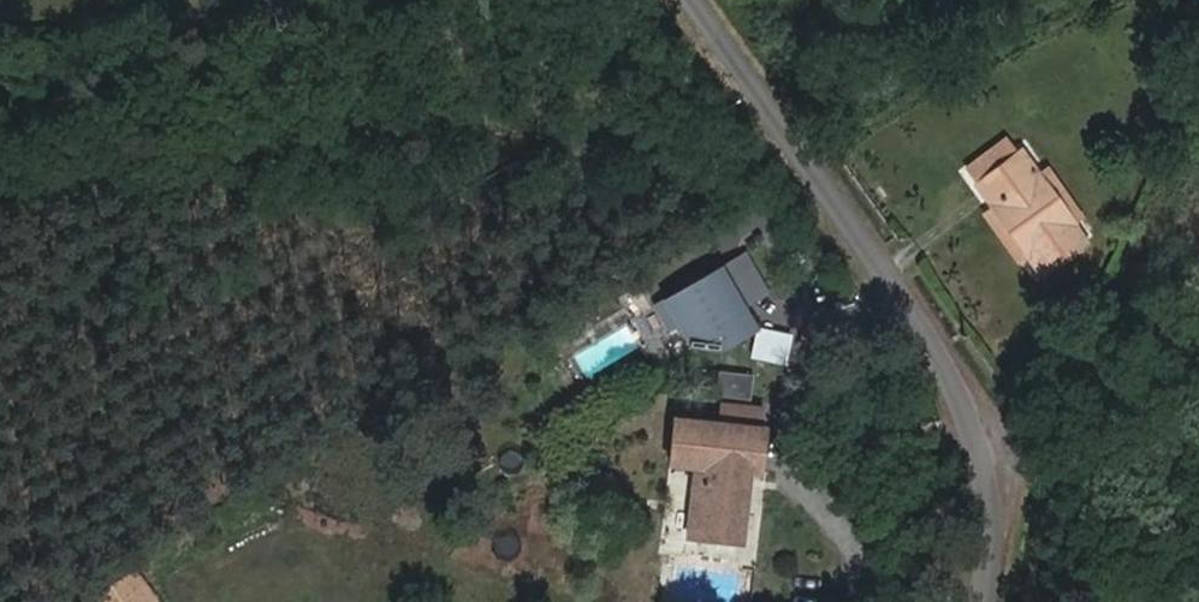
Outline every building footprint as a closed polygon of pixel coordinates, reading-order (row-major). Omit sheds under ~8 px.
[(1011,148),(1001,156),(1011,171),(1022,163),(1011,148)] [(1031,261),(1045,281),(1092,249),(1078,229),(1045,182),(1028,159),(1022,163),(1011,171),(1001,156),(975,174),(985,189),(982,191),(998,214),(1031,261)] [(1086,224),(1052,176),(1045,182),(1078,229),(1086,224)] [(998,214),(990,219),(1023,267),(1031,261),(998,214)] [(749,261),(725,274),(749,315),(773,301),(749,261)] [(721,277),(658,313),(671,337),(679,331),(690,349),(690,354),(725,358),(726,352),(729,352),(756,336),(721,277)] [(755,405),(756,383),(724,382),(724,404),(755,405)] [(719,405),(716,431),(763,438),(767,410),(719,405)] [(687,544),(740,550),(749,477),(758,479),(763,438),(716,431),(674,426),(669,467),(696,471),(687,544)] [(126,576),(90,601),(91,601),(147,601),(135,585),(126,576)] [(135,585),(147,601),(156,601),(157,601),(141,580),(135,585)]
